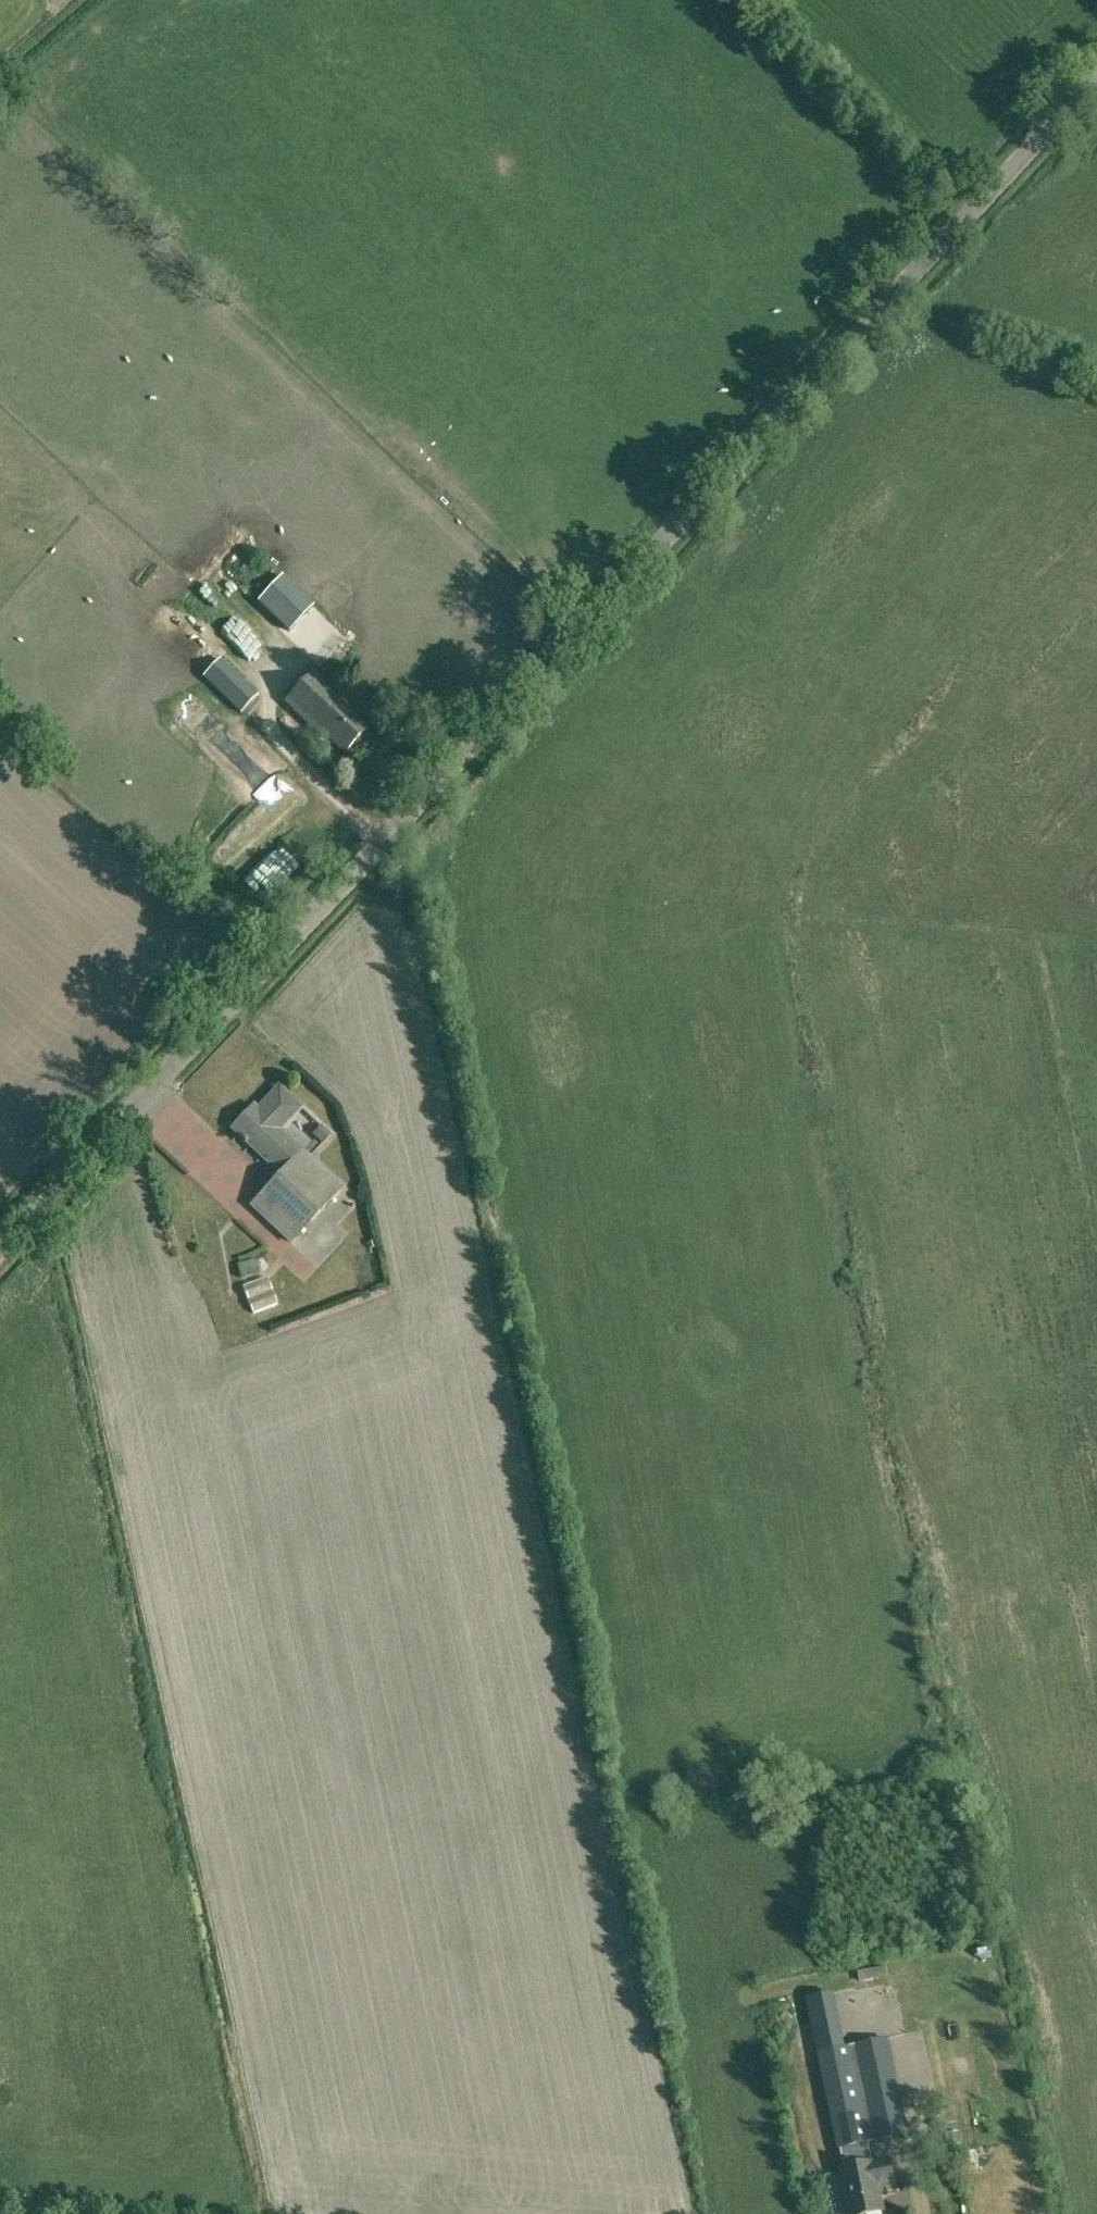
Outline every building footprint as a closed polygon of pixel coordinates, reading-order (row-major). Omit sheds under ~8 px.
[(313,607),(282,577),(257,604),(288,633),(313,607)] [(221,658),(203,676),(240,713),(258,694),(221,658)] [(286,702),(293,709),(319,734),(322,732),(344,753),(367,729),(346,708),(349,705),(314,672),(286,702)] [(402,893),(393,893),(393,902),(402,902),(402,893)] [(268,1162),(268,1161),(280,1173),(249,1205),(290,1244),(344,1187),(291,1137),(290,1138),(281,1130),(302,1107),(279,1086),(258,1108),(255,1105),(232,1129),(268,1162)] [(313,1134),(323,1143),(333,1133),(322,1124),(313,1134)] [(873,2163),(869,2140),(876,2138),(876,2141),(908,2134),(895,2072),(898,2071),(891,2036),(845,2045),(834,1991),(807,1996),(818,2051),(817,2052),(838,2149),(841,2149),(845,2169),(841,2170),(851,2213),(869,2213),(884,2211),(878,2184),(895,2181),(890,2159),(873,2163)]
